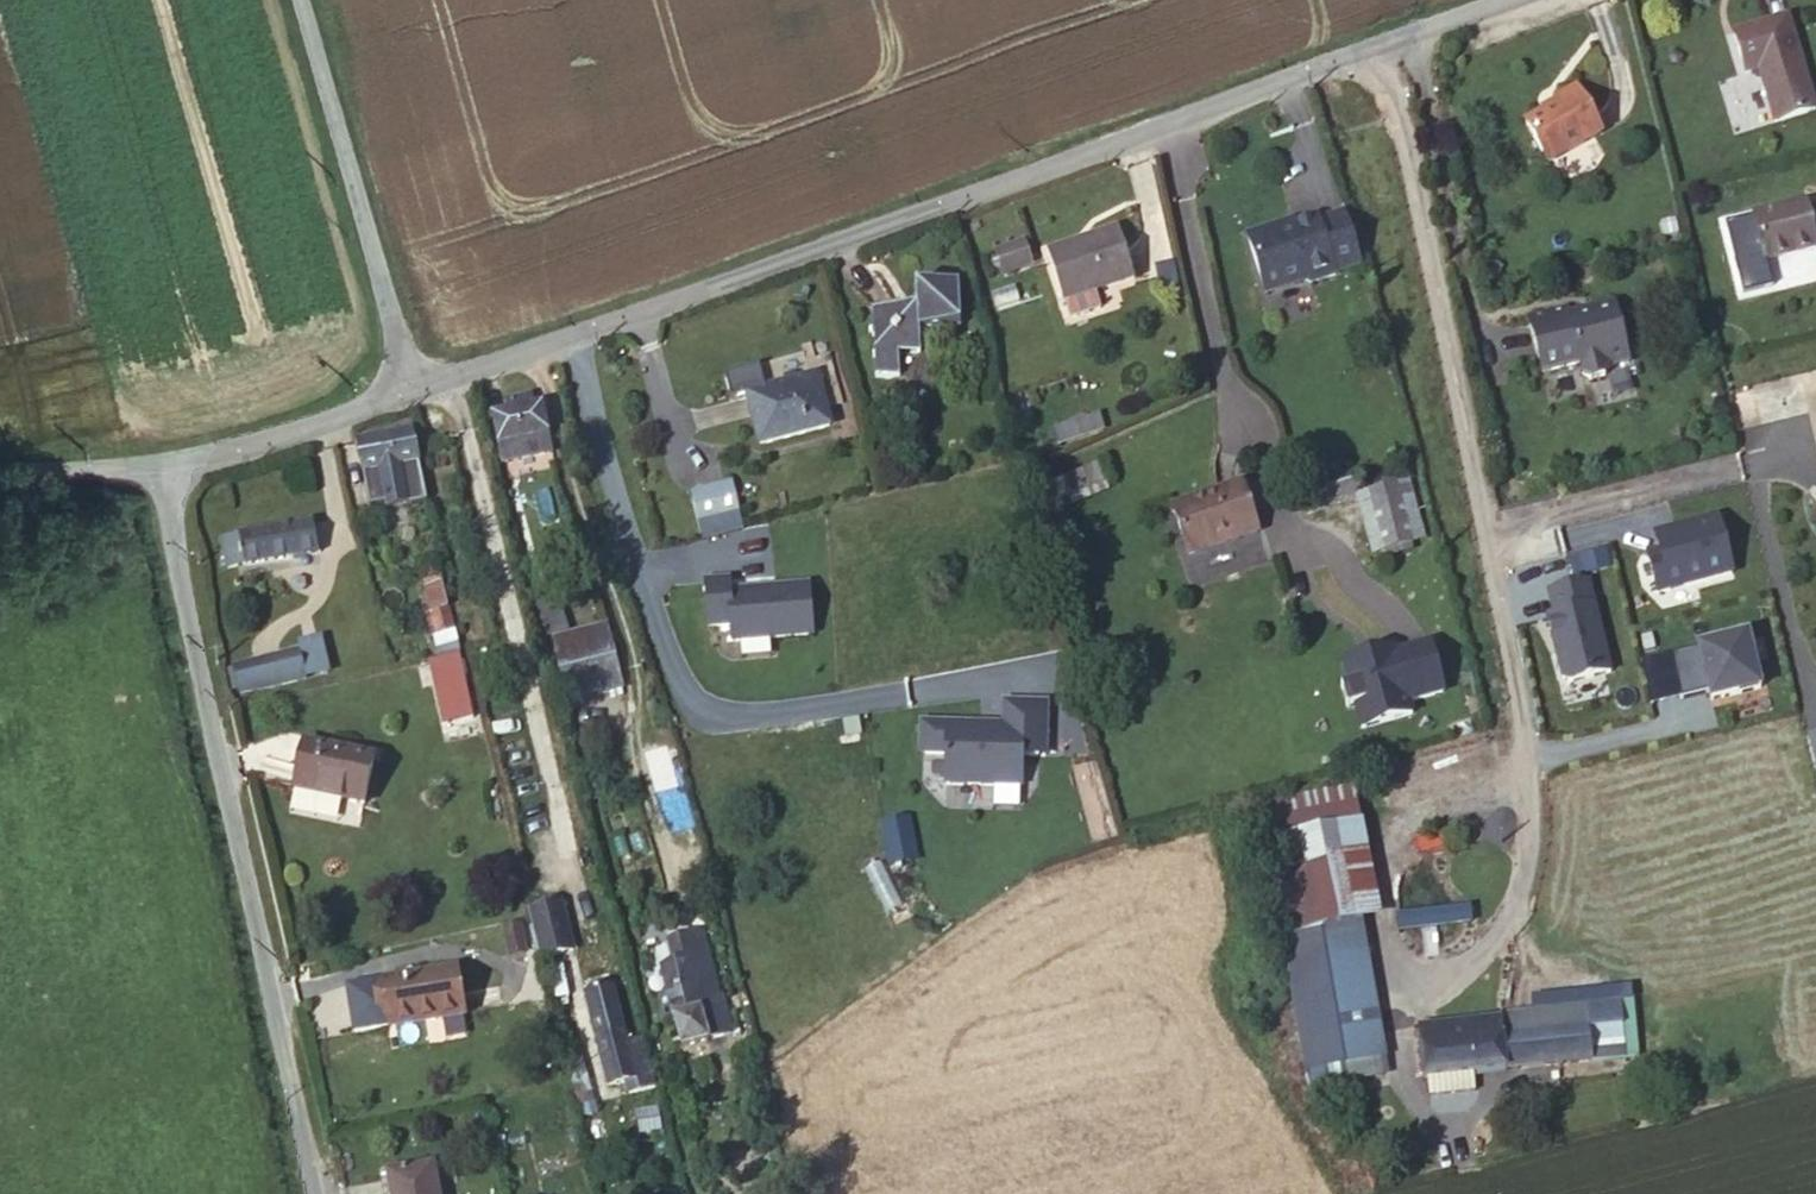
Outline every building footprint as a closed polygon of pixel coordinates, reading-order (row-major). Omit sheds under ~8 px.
[(1776,122),(1815,110),(1787,18),(1734,34),(1747,73),(1760,69),(1776,122)] [(1555,97),(1558,102),(1524,121),(1547,162),(1601,132),(1576,86),(1555,97)] [(1815,247),(1815,245),(1806,204),(1754,217),(1765,260),(1815,247)] [(1261,287),(1301,277),(1306,280),(1332,273),(1332,271),(1359,264),(1345,212),(1317,220),(1317,218),(1293,224),(1275,229),(1267,225),(1245,231),(1261,287)] [(1292,218),(1267,225),(1275,229),(1293,224),(1292,218)] [(1094,291),(1134,278),(1118,229),(1048,252),(1064,301),(1094,291)] [(1024,241),(996,250),(1004,273),(1032,264),(1024,241)] [(960,326),(959,283),(915,286),(916,307),(871,309),(876,377),(899,376),(898,355),(920,353),(919,329),(960,326)] [(1094,291),(1064,301),(1070,319),(1100,309),(1094,291)] [(1629,362),(1614,302),(1592,308),(1588,316),(1581,318),(1579,311),(1569,313),(1567,307),(1528,317),(1542,372),(1579,363),(1582,375),(1589,380),(1604,376),(1608,369),(1608,367),(1629,362)] [(760,444),(829,426),(817,377),(748,395),(760,444)] [(539,436),(548,434),(542,408),(493,418),(503,462),(543,454),(539,436)] [(1059,441),(1103,428),(1098,412),(1054,425),(1059,441)] [(419,462),(412,432),(358,442),(364,472),(371,470),(419,462)] [(548,434),(539,436),(543,454),(552,452),(548,434)] [(1065,506),(1111,486),(1100,459),(1053,479),(1065,506)] [(419,462),(371,470),(373,480),(366,481),(371,507),(391,503),(404,500),(405,506),(425,502),(419,462)] [(1355,469),(1297,489),(1307,515),(1365,494),(1364,493),(1355,469)] [(371,470),(364,472),(366,481),(373,480),(371,470)] [(739,513),(732,483),(692,492),(698,522),(739,513)] [(1414,534),(1400,483),(1364,493),(1365,494),(1379,544),(1414,534)] [(1189,555),(1257,532),(1241,485),(1174,507),(1189,555)] [(404,500),(391,503),(392,508),(405,506),(404,500)] [(223,539),(228,568),(318,553),(313,524),(223,539)] [(436,633),(454,629),(456,628),(450,606),(448,606),(438,564),(423,567),(427,586),(425,586),(431,611),(425,612),(430,634),(436,633)] [(729,623),(732,641),(816,631),(809,572),(703,585),(708,626),(729,623)] [(1589,581),(1549,591),(1556,618),(1549,619),(1565,685),(1611,674),(1589,581)] [(553,639),(561,669),(615,656),(607,625),(553,639)] [(1424,626),(1337,663),(1363,725),(1450,688),(1424,626)] [(436,633),(442,656),(459,652),(454,629),(436,633)] [(319,644),(299,649),(306,679),(326,675),(319,644)] [(281,653),(288,683),(306,679),(299,649),(281,653)] [(459,652),(442,656),(449,680),(465,676),(459,652)] [(256,690),(288,683),(281,653),(249,661),(256,690)] [(615,656),(561,669),(569,700),(623,686),(615,656)] [(241,693),(256,690),(249,661),(234,665),(241,693)] [(944,752),(943,782),(1024,784),(1025,751),(1047,751),(1048,696),(1002,694),(1001,717),(918,714),(917,751),(944,752)] [(1815,772),(1815,726),(1808,727),(1815,772)] [(364,804),(374,758),(304,743),(295,790),(364,804)] [(1258,808),(1284,934),(1355,919),(1329,793),(1258,808)] [(894,862),(914,858),(906,820),(886,824),(894,862)] [(563,917),(530,924),(541,971),(574,963),(563,917)] [(510,955),(526,952),(520,924),(504,927),(510,955)] [(1340,1042),(1376,1035),(1355,924),(1283,939),(1311,1088),(1325,1086),(1321,1066),(1344,1062),(1340,1042)] [(675,938),(681,960),(707,954),(701,932),(675,938)] [(707,954),(681,960),(662,965),(669,991),(660,994),(666,1018),(675,1015),(683,1047),(709,1041),(708,1039),(733,1032),(726,1002),(720,1004),(707,954)] [(465,1014),(457,971),(385,983),(392,1026),(465,1014)] [(632,1093),(656,1087),(643,1037),(627,1041),(616,1000),(589,1006),(610,1084),(628,1080),(632,1093)] [(1617,1007),(1615,1007),(1588,1011),(1593,1060),(1616,1058),(1623,1058),(1617,1007)] [(1429,1077),(1475,1072),(1593,1060),(1588,1011),(1420,1030),(1425,1078),(1429,1077)] [(1380,1055),(1376,1035),(1340,1042),(1344,1062),(1380,1055)] [(1477,1089),(1475,1072),(1429,1077),(1430,1094),(1477,1089)] [(434,1166),(388,1174),(391,1193),(438,1193),(434,1166)]
